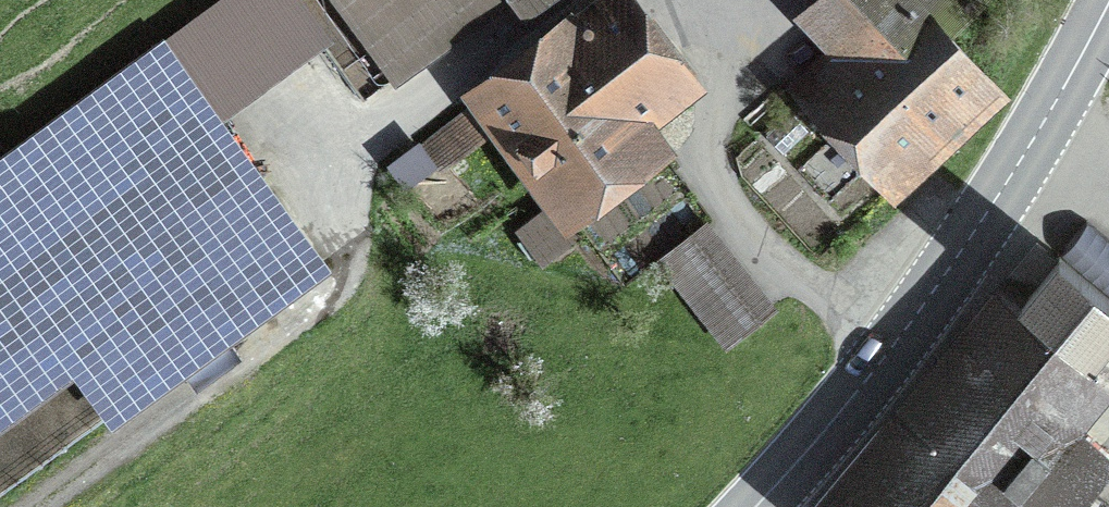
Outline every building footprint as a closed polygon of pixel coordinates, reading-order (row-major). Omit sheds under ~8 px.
[(314,26),(295,0),(234,0),(0,170),(0,417),(128,324),(164,375),(314,266),(200,109),(314,26)] [(500,0),(347,0),(399,74),(500,0)] [(571,203),(647,147),(638,134),(689,95),(618,0),(614,0),(489,94),(571,203)] [(838,43),(803,76),(890,169),(990,80),(945,32),(979,0),(825,0),(811,13),(838,43)] [(401,159),(416,178),(478,132),(463,113),(401,159)] [(667,263),(735,346),(784,306),(717,223),(667,263)] [(1021,302),(1090,359),(1108,336),(1108,297),(1059,256),(1021,302)] [(1090,359),(1021,302),(847,506),(1057,506),(1095,463),(1049,423),(1097,365),(1090,359)] [(105,423),(86,384),(0,425),(0,468),(2,473),(105,423)]
